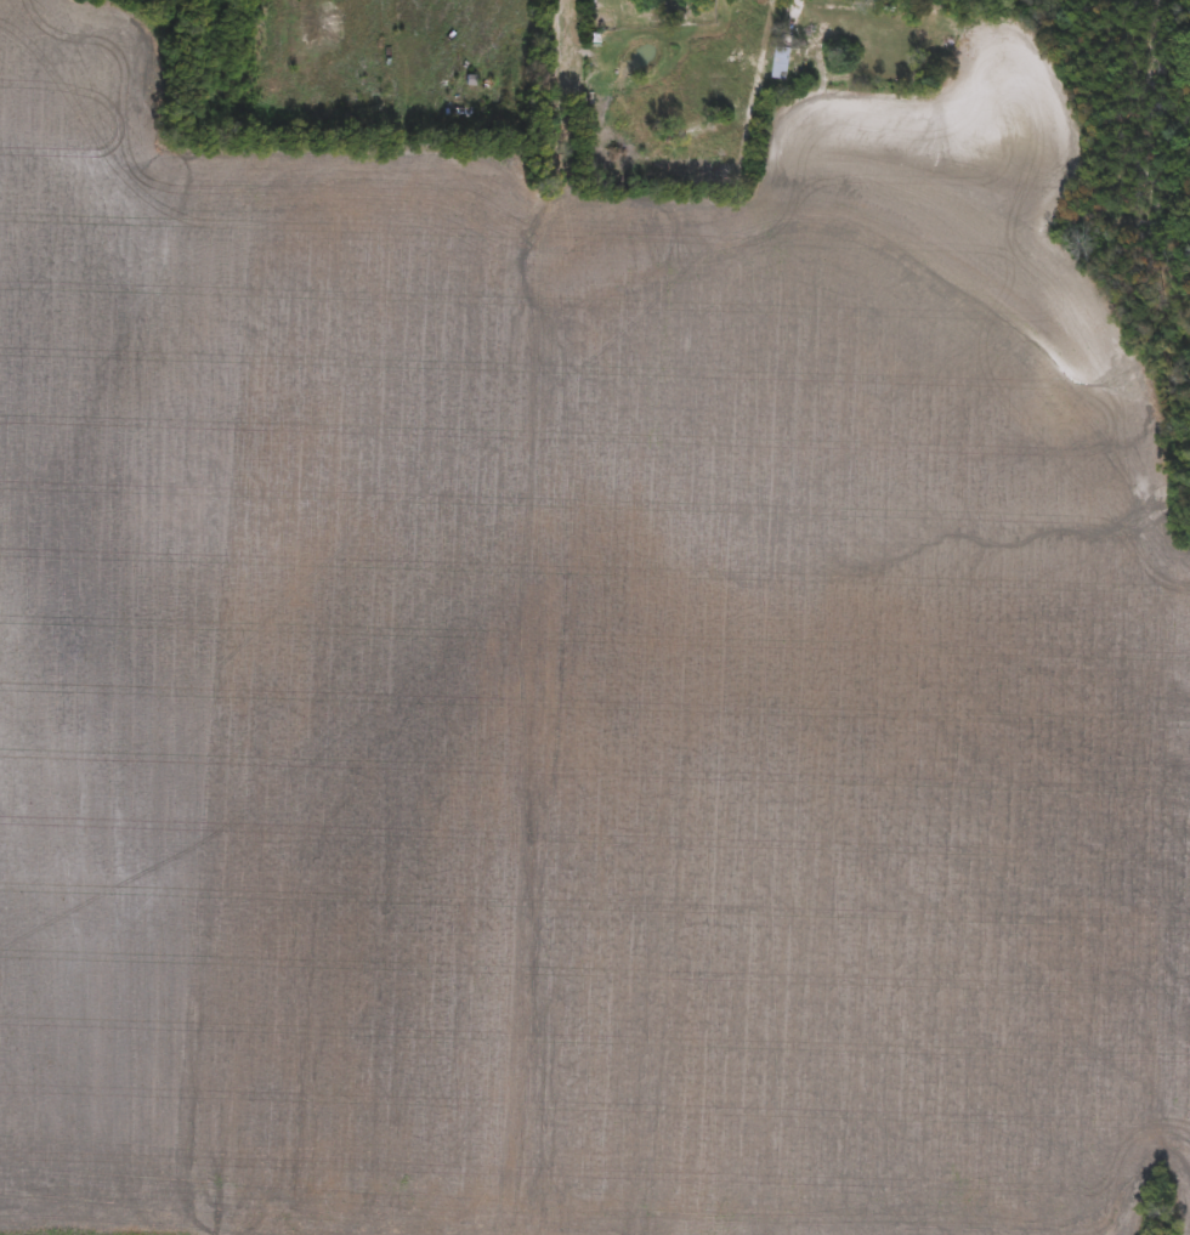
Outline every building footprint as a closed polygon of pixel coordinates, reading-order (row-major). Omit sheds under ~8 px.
[(771,80),(775,51),(789,52),(786,81),(771,80)]
